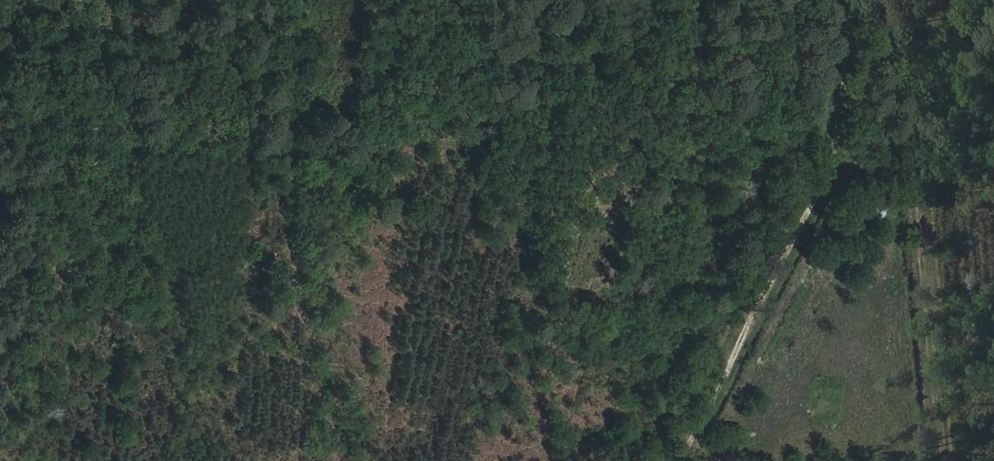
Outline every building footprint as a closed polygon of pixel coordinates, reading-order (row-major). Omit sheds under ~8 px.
[(886,200),(874,199),(872,216),(884,218),(886,200)]
